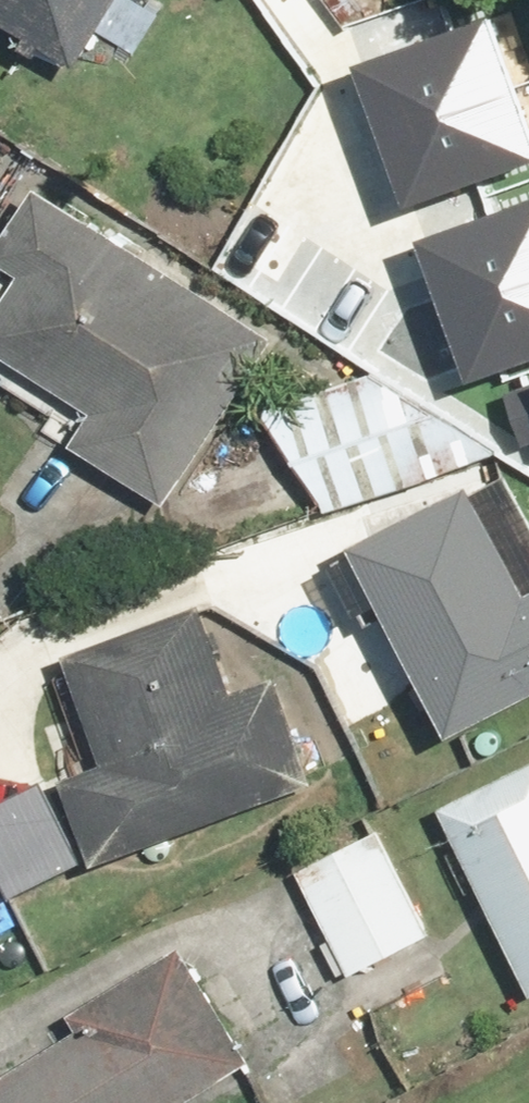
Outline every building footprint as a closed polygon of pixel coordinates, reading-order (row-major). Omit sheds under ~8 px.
[(98,31),(134,54),(167,3),(162,0),(0,0),(0,19),(74,68),(98,31)] [(399,200),(528,156),(528,94),(503,18),(354,68),(399,200)] [(36,190),(0,248),(0,264),(20,276),(0,308),(0,356),(89,412),(70,443),(168,505),(272,339),(36,190)] [(461,378),(528,355),(528,208),(416,246),(461,378)] [(343,338),(257,395),(331,507),(417,450),(343,338)] [(514,453),(528,448),(528,385),(494,398),(514,453)] [(347,558),(446,745),(528,701),(528,596),(516,603),(461,498),(347,558)] [(62,776),(96,867),(311,787),(272,682),(234,696),(203,611),(64,662),(101,762),(62,776)] [(438,808),(528,996),(528,765),(438,808)] [(376,826),(296,867),(349,972),(429,931),(376,826)] [(248,1060),(176,946),(70,1013),(84,1035),(0,1088),(0,1102),(179,1102),(248,1060)]
